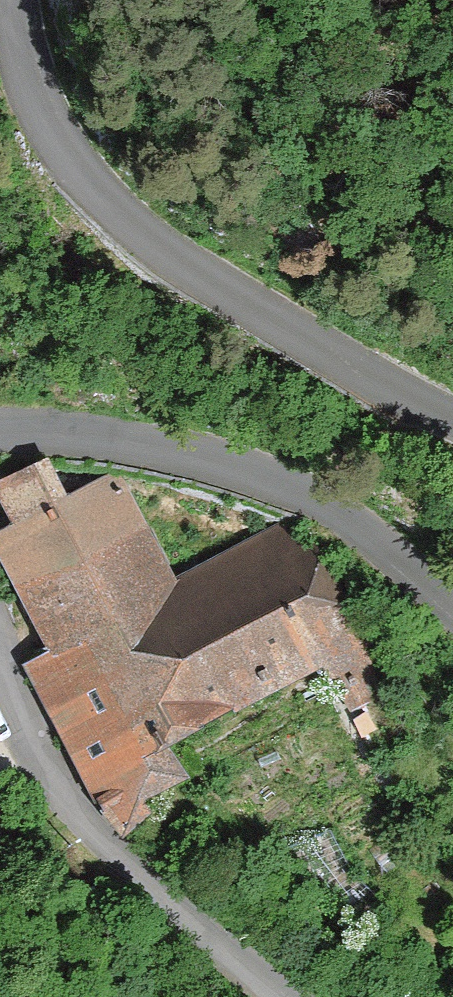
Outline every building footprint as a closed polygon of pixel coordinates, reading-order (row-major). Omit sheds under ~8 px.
[(53,649),(175,582),(114,472),(68,497),(46,458),(0,484),(0,502),(13,525),(0,532),(0,552),(53,649)] [(38,657),(131,827),(157,812),(146,792),(183,772),(169,746),(367,638),(314,540),(285,522),(175,582),(53,649),(38,657)]
